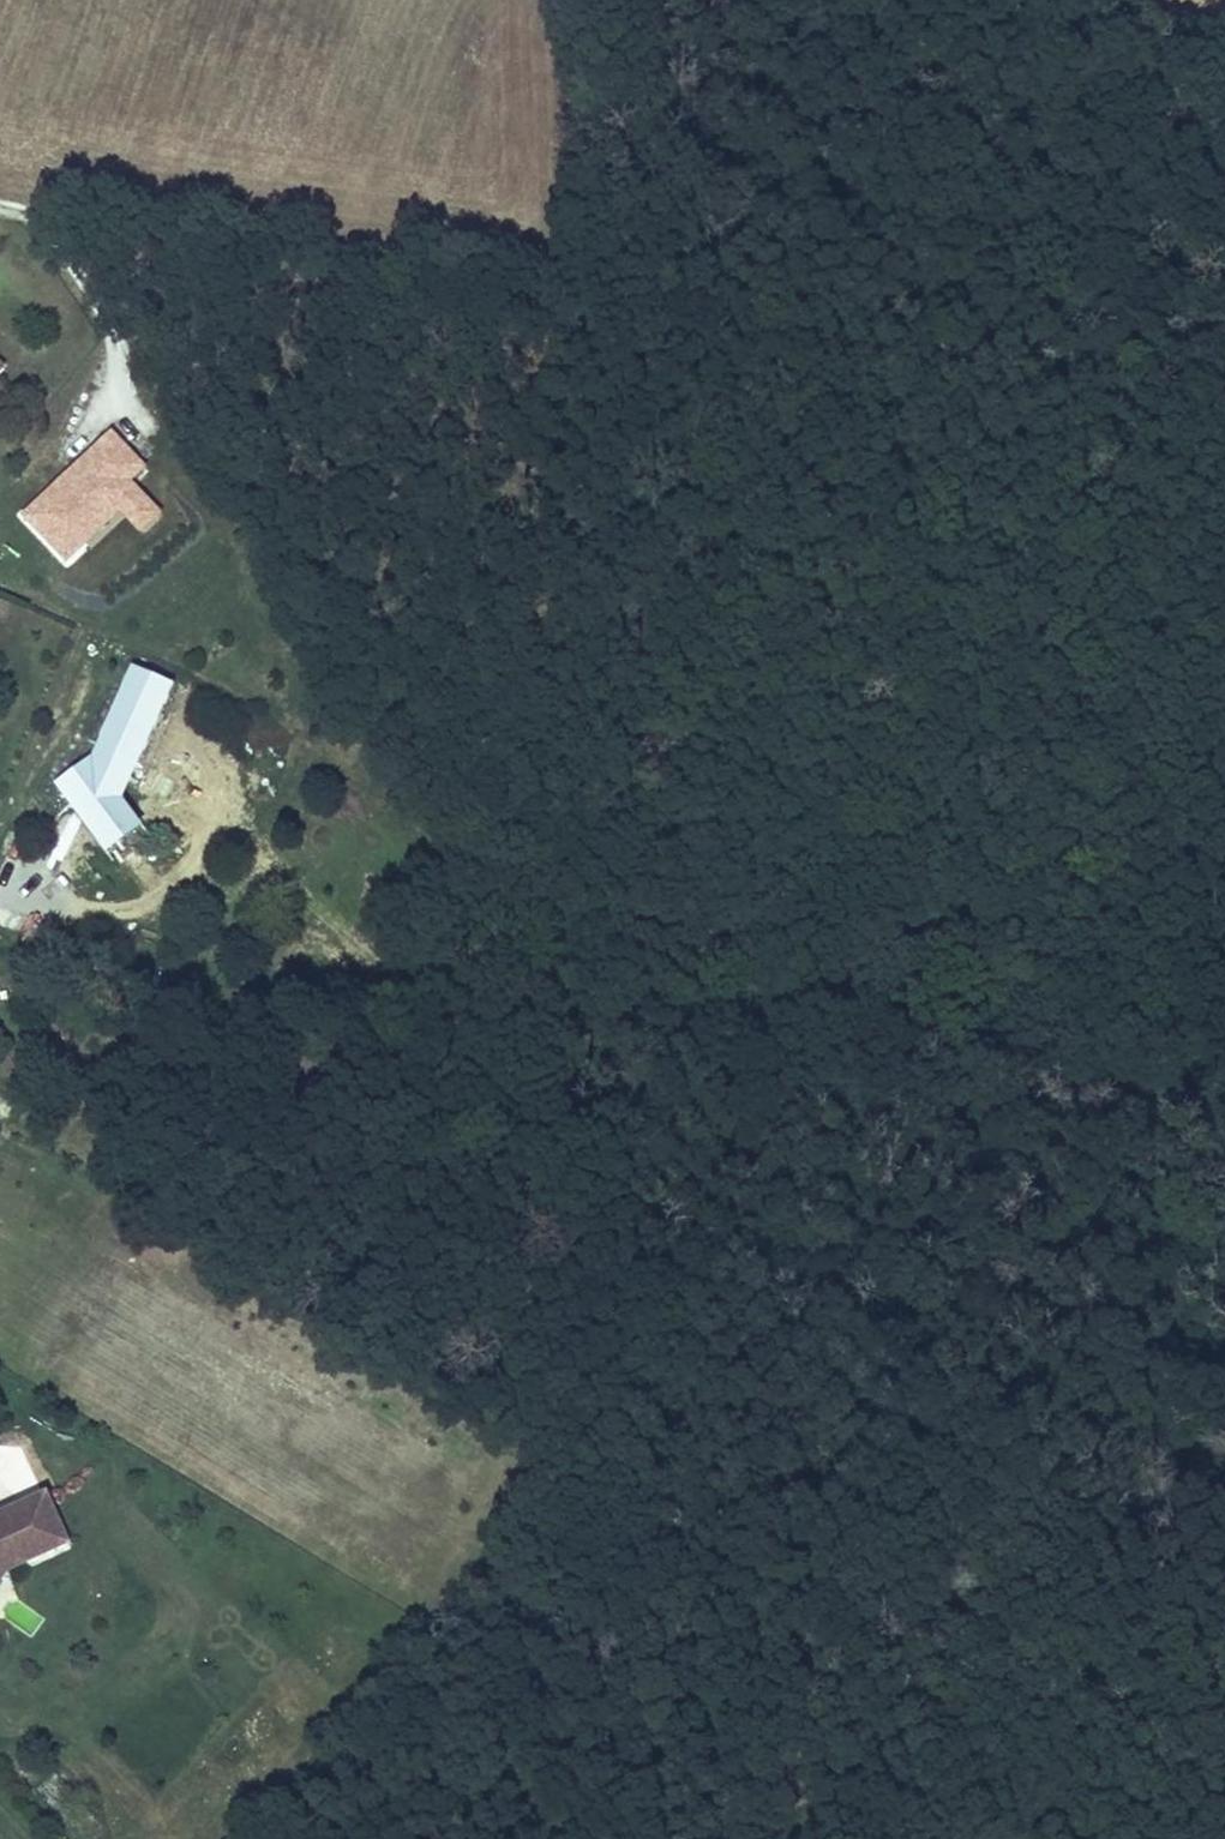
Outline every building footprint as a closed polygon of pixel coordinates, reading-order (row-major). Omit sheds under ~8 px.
[(3,326),(15,313),(0,299),(0,323),(3,326)] [(132,480),(146,467),(113,429),(17,512),(63,565),(119,517),(136,537),(162,515),(132,480)] [(8,1569),(29,1560),(32,1568),(74,1549),(52,1501),(0,1524),(0,1581),(8,1569)] [(15,1576),(32,1568),(29,1560),(8,1569),(0,1581),(0,1596),(15,1576)]
